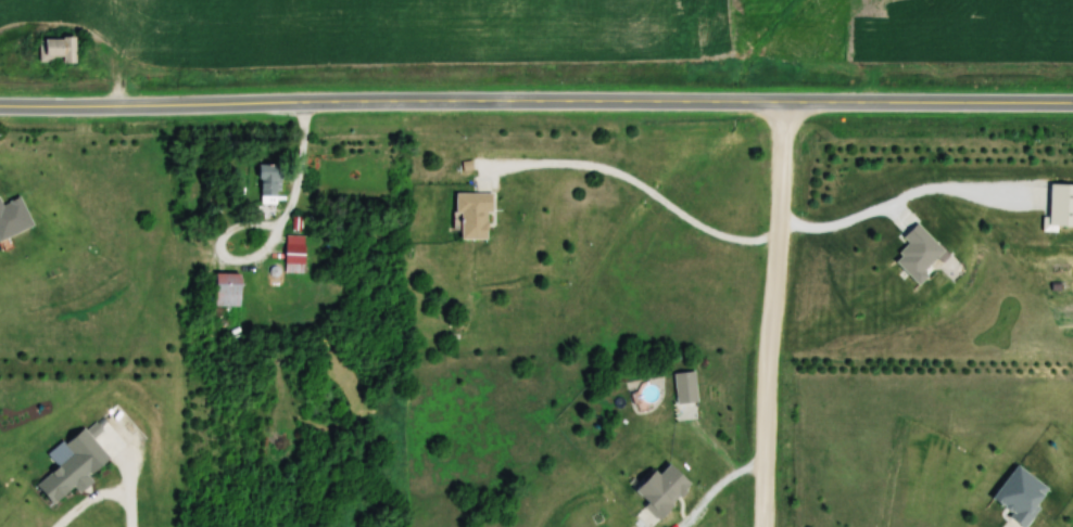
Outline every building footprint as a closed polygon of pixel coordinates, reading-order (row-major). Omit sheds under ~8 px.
[(77,62),(77,38),(37,38),(37,62),(77,62)] [(258,204),(279,204),(279,165),(258,165),(258,204)] [(490,212),(490,193),(457,193),(457,239),(485,239),(485,212),(490,212)] [(19,197),(1,204),(0,201),(0,240),(32,226),(19,197)] [(928,277),(923,271),(943,252),(916,223),(901,238),(908,245),(893,260),(918,286),(928,277)] [(304,236),(285,236),(284,265),(304,265),(304,236)] [(238,274),(212,274),(212,307),(238,307),(238,274)] [(677,421),(698,419),(695,372),(674,373),(677,421)] [(72,455),(34,485),(50,505),(74,486),(79,492),(92,482),(88,476),(108,459),(83,428),(63,444),(72,455)] [(632,491),(658,517),(691,485),(669,463),(657,474),(653,470),(632,491)] [(1023,524),(1048,490),(1016,466),(991,500),(1023,524)]
